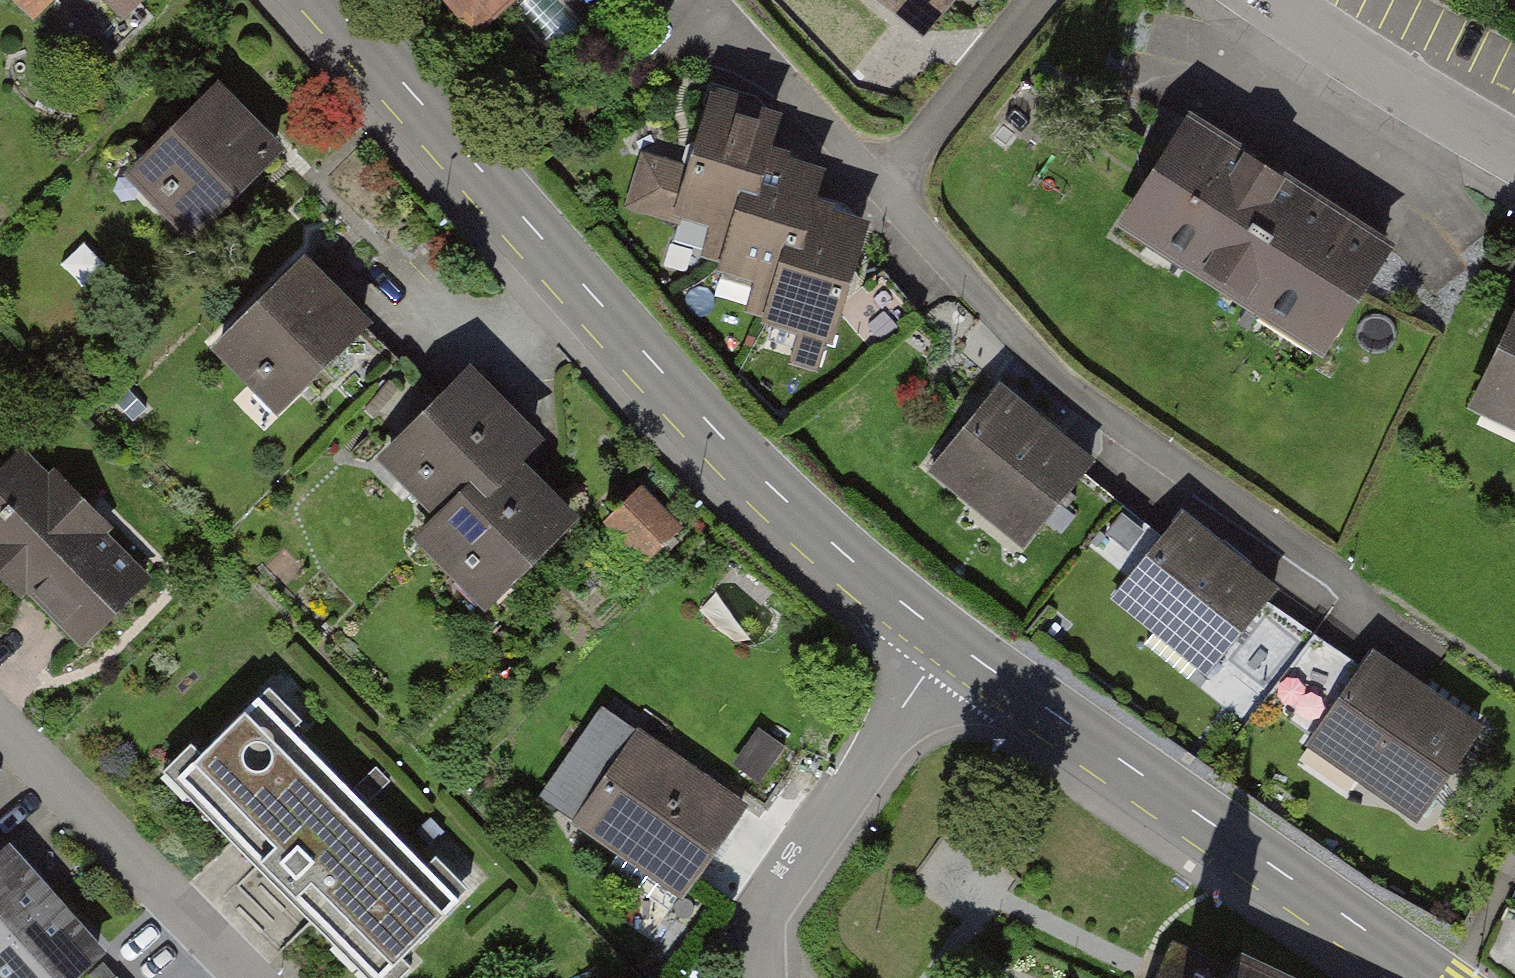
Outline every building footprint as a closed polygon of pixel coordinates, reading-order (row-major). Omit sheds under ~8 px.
[(34,13),(47,0),(22,0),(34,13)] [(128,11),(139,0),(117,0),(128,11)] [(507,0),(443,0),(472,32),(507,0)] [(924,25),(944,0),(892,0),(924,25)] [(216,90),(146,159),(168,181),(155,195),(192,232),(276,150),(216,90)] [(770,120),(713,103),(691,174),(646,160),(634,201),(678,214),(680,205),(720,217),(710,247),(727,252),(724,262),(760,272),(749,309),(805,325),(794,362),(820,370),(863,224),(808,208),(818,173),(759,156),(770,120)] [(1384,246),(1192,123),(1128,223),(1319,346),(1355,290),(1384,246)] [(371,320),(305,254),(212,347),(279,413),(371,320)] [(1481,392),(1514,408),(1514,321),(1481,392)] [(544,439),(470,366),(376,460),(434,516),(469,481),(486,498),(523,461),(544,439)] [(1105,471),(1007,392),(939,475),(1037,555),(1105,471)] [(56,475),(48,482),(20,453),(0,473),(0,570),(20,590),(27,583),(82,639),(144,578),(99,532),(106,525),(56,475)] [(541,478),(523,461),(486,498),(469,481),(434,516),(412,538),(484,611),(580,518),(541,478)] [(681,526),(644,487),(606,523),(642,562),(681,526)] [(1288,590),(1191,515),(1125,599),(1222,674),(1288,590)] [(1498,742),(1381,657),(1316,745),(1434,830),(1498,742)] [(259,696),(192,762),(228,797),(213,812),(342,941),(356,927),(392,964),(459,898),(259,696)] [(740,808),(600,711),(543,794),(622,849),(629,839),(690,881),(740,808)] [(784,748),(759,730),(734,765),(760,783),(784,748)] [(3,850),(0,853),(0,948),(50,903),(3,850)] [(50,903),(0,948),(0,977),(71,977),(97,955),(50,903)] [(1172,946),(1159,973),(1157,977),(1287,977),(1240,956),(1232,973),(1172,946)]
